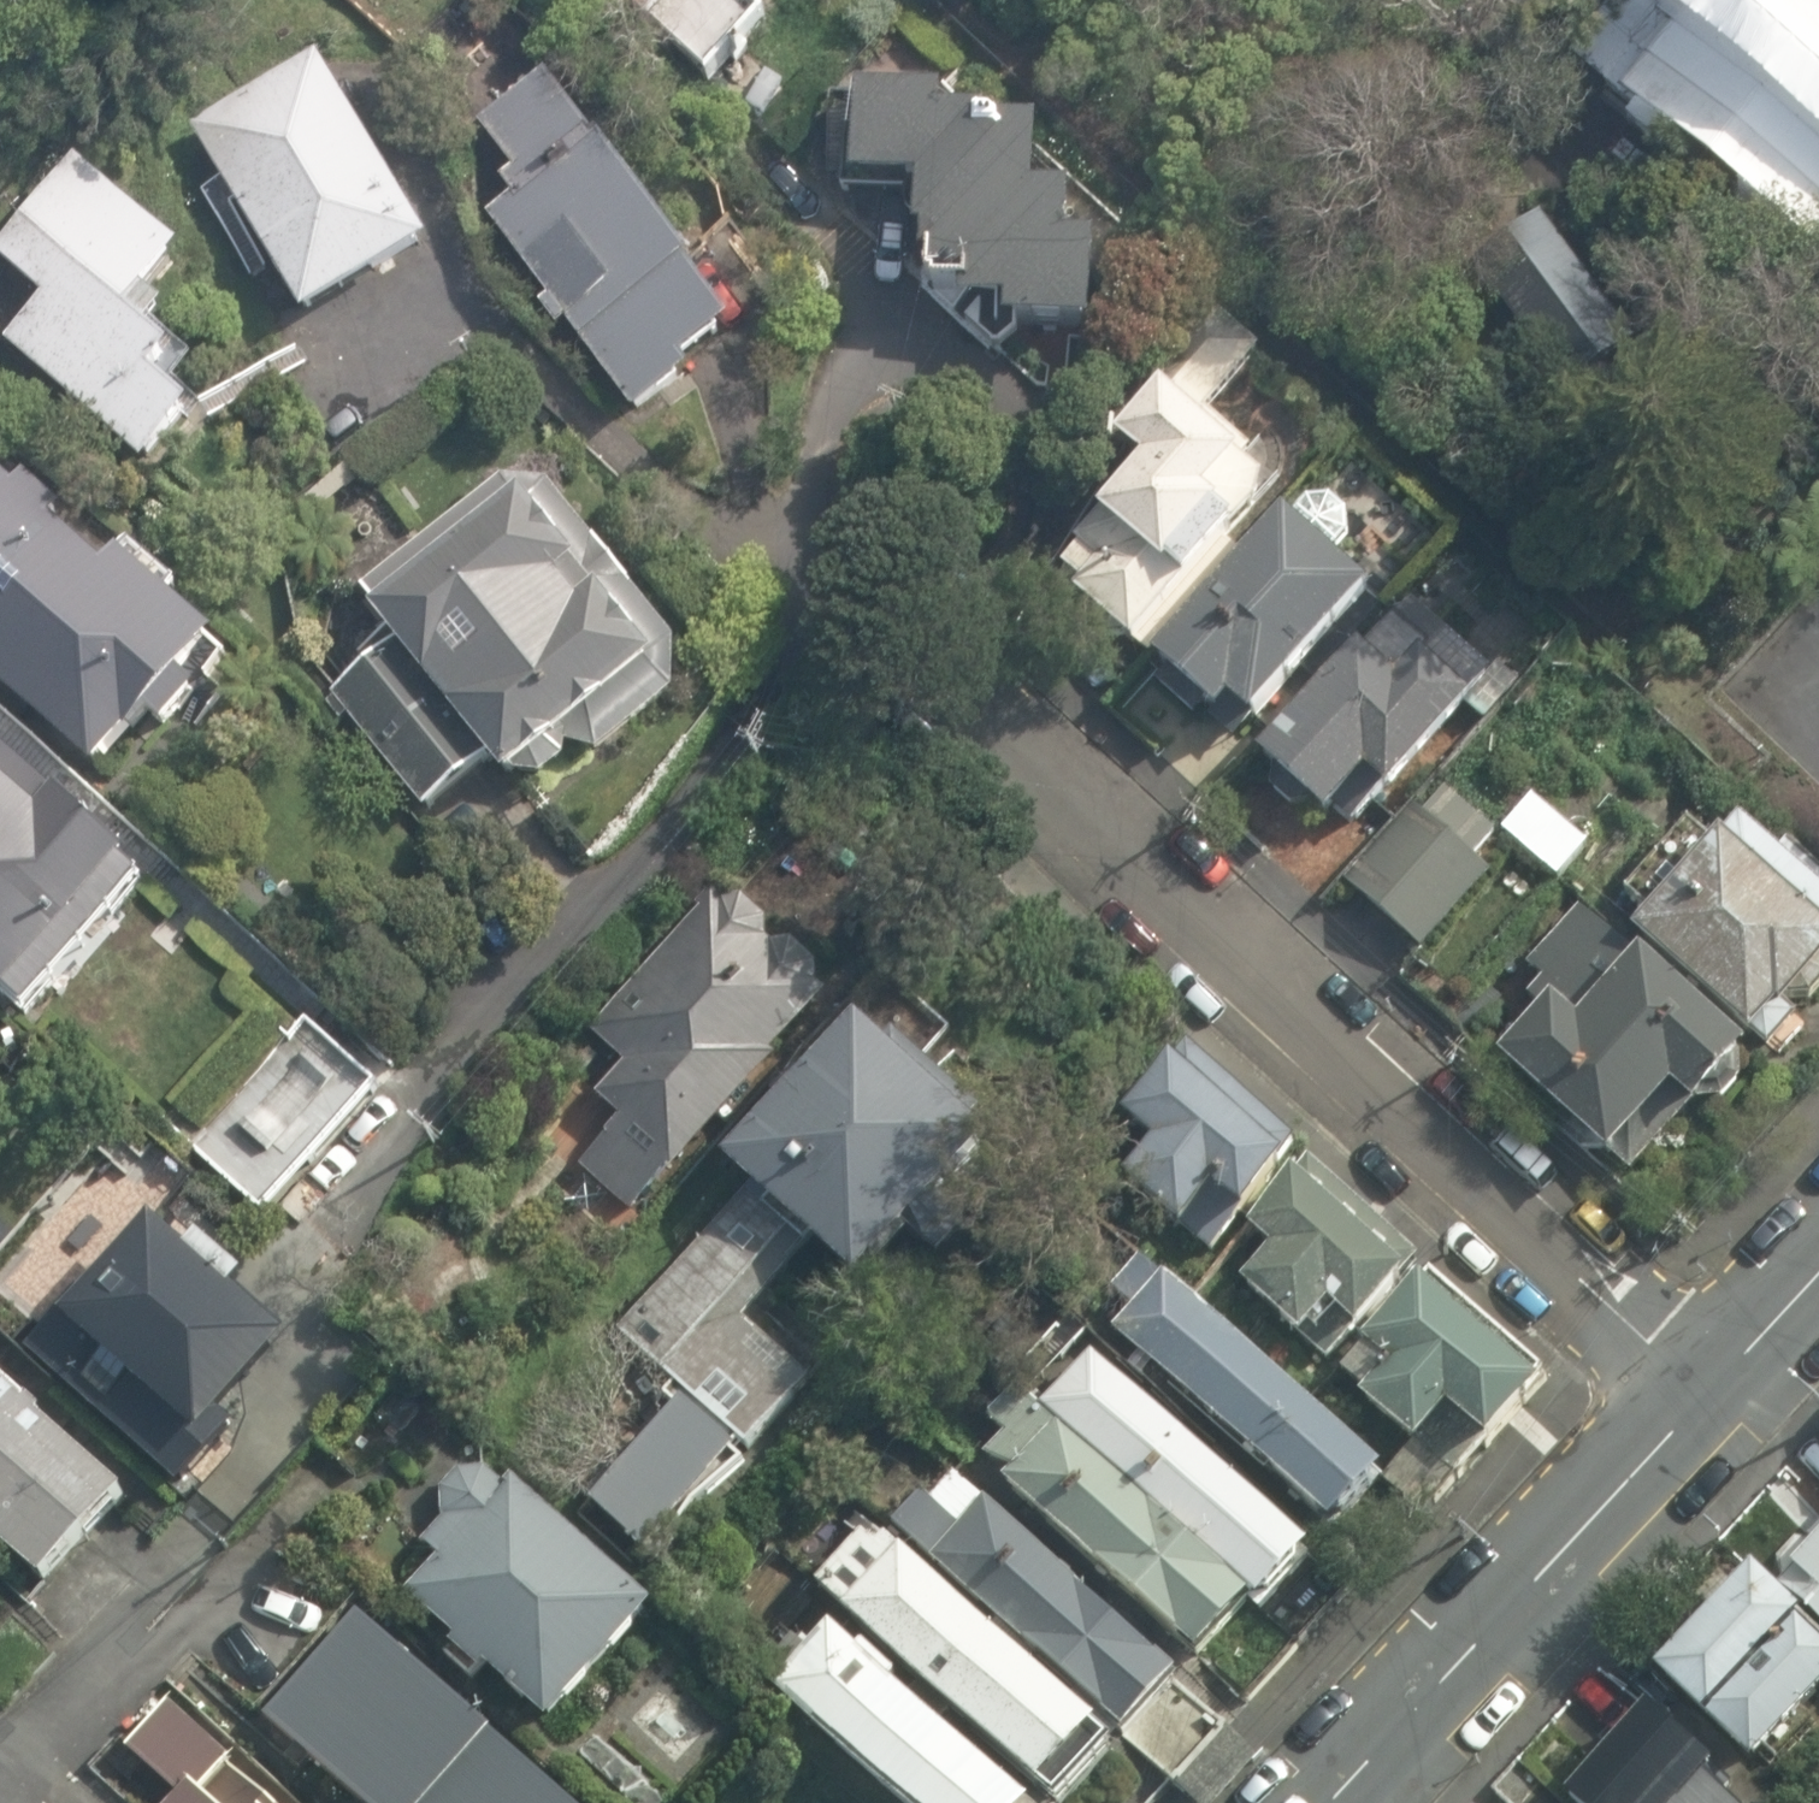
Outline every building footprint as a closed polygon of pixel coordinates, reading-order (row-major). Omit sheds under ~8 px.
[(594,13),(606,0),(580,0),(594,13)] [(647,26),(649,24),(709,80),(767,19),(748,0),(619,0),(647,26)] [(1736,18),(1681,83),(1721,117),(1704,139),(1818,228),(1818,227),(1818,0),(1712,0),(1736,18)] [(320,60),(194,133),(305,318),(429,242),(320,60)] [(513,199),(488,216),(548,298),(538,305),(558,331),(568,324),(634,416),(696,372),(688,361),(736,327),(598,137),(593,141),(549,79),(483,127),(515,170),(500,181),(513,199)] [(999,351),(1021,330),(1093,334),(1097,248),(1069,247),(1073,198),(1035,196),(1040,130),(986,126),(987,117),(944,114),(944,95),(858,90),(851,178),(918,183),(915,233),(922,234),(920,259),(929,260),(928,285),(933,286),(933,293),(960,294),(960,307),(978,309),(965,320),(999,351)] [(78,161),(0,253),(0,258),(44,299),(5,344),(143,466),(191,411),(162,386),(180,364),(147,335),(168,313),(146,295),(183,254),(78,161)] [(1505,235),(1474,258),(1491,281),(1560,373),(1623,322),(1537,212),(1505,235)] [(1150,657),(1243,556),(1231,545),(1260,513),(1265,485),(1240,464),(1252,451),(1228,428),(1236,421),(1223,408),(1215,416),(1209,409),(1261,354),(1219,315),(1149,402),(1153,406),(1116,444),(1144,471),(1098,521),(1100,523),(1075,550),(1081,555),(1063,573),(1064,575),(1052,587),(1077,610),(1082,606),(1087,610),(1088,624),(1106,640),(1118,639),(1134,652),(1138,647),(1150,657)] [(95,776),(148,716),(166,731),(199,693),(183,679),(218,638),(120,552),(105,569),(53,524),(65,511),(26,478),(16,489),(0,474),(0,689),(95,776)] [(377,610),(371,615),(396,647),(333,698),(425,815),(488,763),(505,784),(519,774),(542,779),(568,760),(568,746),(598,754),(675,694),(677,642),(550,484),(502,480),(361,590),(377,610)] [(1284,514),(1153,657),(1167,671),(1161,688),(1189,714),(1209,709),(1217,718),(1219,715),(1240,735),(1250,724),(1252,726),(1301,671),(1317,683),(1383,609),(1367,597),(1371,593),(1329,558),(1348,538),(1348,513),(1332,498),(1306,497),(1289,518),(1284,514)] [(1360,645),(1257,755),(1274,771),(1271,791),(1293,811),(1313,808),(1327,821),(1339,810),(1354,824),(1383,793),(1388,797),(1468,713),(1484,728),(1524,683),(1500,663),(1491,673),(1412,598),(1364,648),(1360,645)] [(1,1002),(7,996),(27,1014),(146,881),(127,864),(131,860),(58,796),(56,798),(0,748),(0,1001),(1,1002)] [(1344,882),(1423,953),(1493,876),(1474,859),(1498,832),(1447,786),(1421,815),(1412,807),(1344,882)] [(1589,844),(1534,795),(1504,829),(1559,878),(1589,844)] [(1741,820),(1726,837),(1721,832),(1627,938),(1750,1046),(1757,1039),(1770,1050),(1799,1018),(1788,1009),(1794,1002),(1814,1001),(1818,994),(1818,889),(1741,820)] [(670,1172),(674,1175),(780,1059),(774,1054),(831,995),(821,985),(816,965),(793,942),(777,945),(768,936),(768,919),(745,898),(721,908),(706,896),(696,906),(701,911),(590,1032),(626,1067),(598,1096),(621,1118),(577,1164),(596,1182),(589,1189),(608,1207),(615,1199),(631,1214),(670,1172)] [(1540,1012),(1496,1061),(1608,1161),(1612,1157),(1633,1175),(1691,1109),(1696,1114),(1703,1105),(1724,1104),(1741,1086),(1742,1060),(1748,1053),(1642,958),(1640,958),(1580,906),(1527,966),(1540,977),(1523,996),(1540,1012)] [(265,1213),(380,1086),(307,1021),(291,1039),(260,1012),(162,1121),(265,1213)] [(857,1018),(804,1075),(795,1066),(766,1097),(773,1103),(717,1164),(745,1190),(613,1331),(689,1401),(594,1503),(644,1550),(732,1456),(729,1453),(741,1440),(750,1448),(811,1383),(744,1321),(810,1251),(858,1295),(911,1239),(937,1263),(964,1234),(950,1220),(979,1189),(967,1178),(996,1147),(975,1128),(988,1114),(893,1026),(881,1040),(857,1018)] [(1093,1155),(1181,1234),(1186,1229),(1213,1253),(1243,1218),(1246,1221),(1291,1171),(1287,1167),(1300,1153),(1186,1051),(1093,1155)] [(1419,1266),(1310,1164),(1297,1178),(1294,1177),(1249,1231),(1273,1254),(1241,1286),(1303,1344),(1305,1341),(1327,1361),(1354,1332),(1358,1336),(1408,1283),(1405,1281),(1419,1266)] [(103,1418),(183,1490),(237,1430),(225,1418),(292,1346),(236,1297),(248,1284),(199,1242),(188,1255),(153,1221),(82,1297),(79,1295),(36,1341),(110,1409),(103,1418)] [(1133,1309),(1113,1331),(1331,1534),(1384,1478),(1166,1275),(1162,1279),(1142,1260),(1113,1290),(1133,1309)] [(1428,1520),(1544,1394),(1537,1388),(1544,1379),(1433,1276),(1424,1286),(1420,1281),(1363,1343),(1394,1371),(1388,1377),(1361,1352),(1342,1373),(1365,1395),(1360,1400),(1415,1450),(1387,1481),(1428,1520)] [(1016,1386),(1254,1606),(1261,1613),(1312,1559),(1093,1353),(1088,1359),(1062,1336),(1016,1386)] [(128,1498),(0,1381),(0,1552),(3,1550),(44,1588),(128,1498)] [(1007,1479),(1003,1483),(1199,1665),(1254,1606),(1016,1386),(987,1417),(1006,1434),(984,1458),(1007,1479)] [(656,1612),(513,1476),(505,1485),(485,1467),(459,1468),(441,1488),(443,1519),(421,1542),(439,1557),(406,1593),(455,1640),(450,1645),(481,1673),(486,1668),(549,1727),(569,1706),(571,1707),(592,1685),(590,1683),(615,1655),(618,1657),(639,1634),(636,1633),(656,1612)] [(920,1490),(891,1520),(1125,1741),(1128,1739),(1180,1684),(957,1473),(930,1500),(920,1490)] [(1776,1585),(1818,1624),(1818,1518),(1806,1533),(1812,1539),(1809,1543),(1794,1539),(1777,1558),(1780,1581),(1776,1585)] [(864,1536),(816,1587),(845,1614),(844,1616),(1042,1802),(1045,1799),(1050,1802),(1062,1802),(1111,1751),(1100,1741),(1103,1739),(888,1539),(878,1549),(864,1536)] [(1652,1669),(1749,1760),(1818,1685),(1818,1635),(1797,1614),(1800,1611),(1749,1564),(1735,1581),(1730,1582),(1725,1584),(1721,1588),(1717,1595),(1716,1600),(1652,1669)] [(259,1715),(358,1802),(574,1802),(410,1658),(413,1653),(401,1643),(399,1646),(355,1607),(259,1715)] [(832,1630),(774,1691),(895,1802),(1019,1802),(896,1688),(902,1681),(865,1647),(859,1654),(832,1630)] [(1231,1731),(1180,1684),(1128,1739),(1179,1786),(1231,1731)] [(169,1703),(126,1750),(179,1801),(178,1802),(268,1802),(235,1773),(238,1769),(169,1703)] [(1728,1795),(1736,1787),(1716,1769),(1718,1767),(1650,1707),(1618,1742),(1608,1733),(1589,1755),(1599,1764),(1565,1802),(1736,1802),(1728,1795)]
